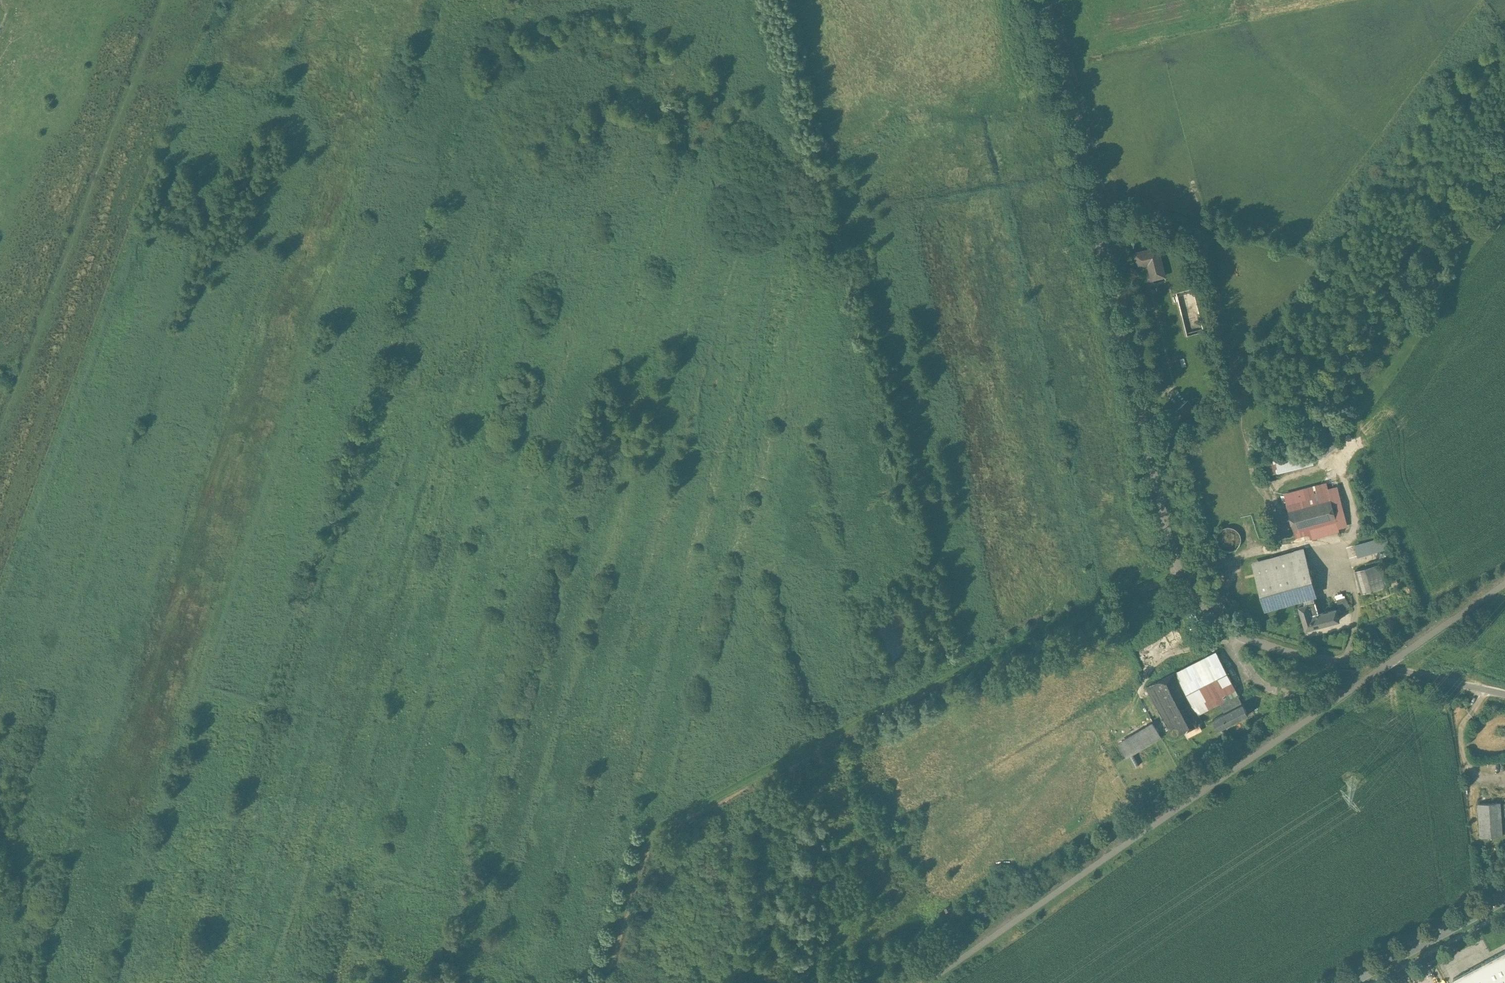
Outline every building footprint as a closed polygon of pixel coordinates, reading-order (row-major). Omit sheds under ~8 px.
[(1158,247),(1134,253),(1138,266),(1148,263),(1152,278),(1165,275),(1158,247)] [(1195,408),(1188,400),(1178,408),(1186,416),(1195,408)] [(1309,448),(1261,459),(1264,473),(1312,462),(1312,461),(1309,448)] [(1327,483),(1284,494),(1288,507),(1330,496),(1327,483)] [(1330,496),(1288,507),(1297,542),(1304,540),(1301,528),(1336,519),(1330,496)] [(1336,519),(1301,528),(1304,540),(1339,531),(1336,519)] [(1240,543),(1241,538),(1240,533),(1238,529),(1234,527),(1229,526),(1224,527),(1220,530),(1218,534),(1217,538),(1218,543),(1220,547),(1224,550),(1229,550),(1234,549),(1238,547),(1240,543)] [(1387,536),(1354,545),(1358,556),(1390,547),(1387,536)] [(1299,552),(1253,565),(1265,608),(1297,599),(1313,595),(1316,594),(1303,548),(1299,549),(1299,552)] [(1380,563),(1355,570),(1361,593),(1387,586),(1380,563)] [(1313,595),(1297,599),(1298,603),(1298,604),(1304,628),(1338,619),(1335,607),(1317,612),(1313,595)] [(1351,606),(1343,597),(1336,599),(1339,610),(1351,606)] [(1217,651),(1176,672),(1198,715),(1220,704),(1225,714),(1243,705),(1238,695),(1239,694),(1217,651)] [(1198,715),(1176,672),(1147,687),(1173,738),(1202,723),(1198,715)] [(1225,714),(1214,719),(1219,729),(1249,714),(1244,704),(1225,714)] [(1154,723),(1118,743),(1126,757),(1162,738),(1154,723)] [(1501,802),(1478,803),(1480,837),(1503,836),(1501,802)] [(1453,978),(1456,982),(1504,982),(1504,951),(1453,978)]
